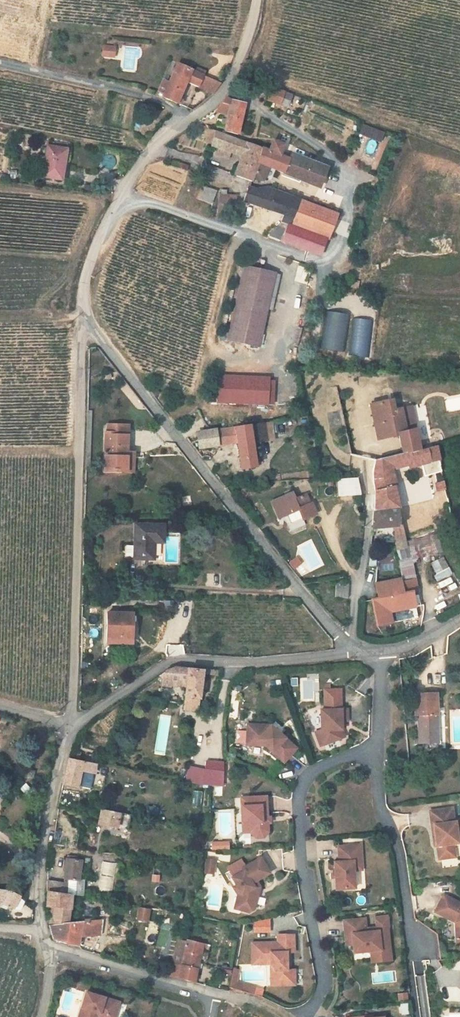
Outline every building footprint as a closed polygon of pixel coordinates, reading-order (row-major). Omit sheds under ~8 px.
[(105,51),(104,60),(114,61),(115,52),(105,51)] [(172,63),(163,85),(159,95),(158,98),(172,105),(182,82),(215,96),(224,85),(172,63)] [(159,95),(163,85),(157,82),(153,93),(159,95)] [(298,101),(275,91),(269,106),(293,116),(298,101)] [(224,135),(237,140),(246,114),(236,112),(238,104),(231,101),(224,110),(231,112),(224,135)] [(362,122),(358,133),(380,142),(384,132),(362,122)] [(220,135),(211,154),(220,156),(228,139),(220,135)] [(228,139),(220,156),(242,162),(245,147),(236,143),(228,139)] [(372,155),(377,142),(370,139),(365,151),(372,155)] [(270,155),(263,153),(253,186),(272,188),(275,177),(283,179),(282,183),(300,189),(301,185),(320,191),(327,170),(292,158),(291,163),(281,159),(285,149),(274,145),(270,155)] [(263,153),(245,147),(242,162),(237,182),(253,188),(253,186),(263,153)] [(51,153),(46,182),(65,185),(70,156),(51,153)] [(205,193),(201,207),(214,211),(218,197),(205,193)] [(283,229),(290,232),(296,234),(294,241),(307,245),(310,238),(318,241),(326,218),(319,216),(320,213),(270,197),(258,198),(250,195),(246,208),(285,223),(283,229)] [(296,234),(290,232),(286,245),(313,255),(318,241),(310,238),(307,245),(294,241),(296,234)] [(272,312),(280,280),(249,272),(230,346),(261,354),(272,312)] [(280,280),(272,312),(276,314),(284,283),(282,281),(280,280)] [(331,412),(340,410),(337,387),(322,388),(323,399),(329,398),(331,412)] [(219,394),(218,408),(268,413),(269,398),(219,394)] [(402,463),(423,459),(413,416),(395,419),(393,410),(371,414),(378,449),(399,445),(402,463)] [(122,476),(123,428),(102,429),(101,476),(122,476)] [(268,429),(235,433),(235,447),(237,475),(252,474),(250,451),(270,449),(268,429)] [(215,449),(235,447),(235,433),(214,436),(215,449)] [(196,451),(215,449),(214,436),(203,437),(195,438),(196,451)] [(440,455),(423,459),(402,463),(375,469),(374,477),(376,500),(376,519),(397,516),(392,481),(422,476),(425,487),(445,483),(440,455)] [(358,491),(337,492),(339,509),(362,509),(358,491)] [(297,510),(295,505),(274,513),(280,529),(301,521),(305,531),(319,525),(314,515),(312,516),(308,506),(297,510)] [(395,538),(398,562),(399,562),(400,562),(407,561),(406,552),(404,537),(400,537),(397,516),(376,519),(374,519),(373,521),(372,540),(395,538)] [(134,530),(133,566),(154,567),(155,544),(165,544),(165,531),(134,530)] [(436,541),(430,543),(438,565),(444,564),(436,541)] [(407,561),(409,572),(438,565),(430,543),(406,552),(407,561)] [(296,556),(287,562),(292,569),(301,563),(296,556)] [(374,581),(377,560),(369,559),(366,580),(374,581)] [(416,601),(409,572),(407,561),(400,562),(401,574),(401,593),(374,600),(378,614),(371,615),(377,641),(418,631),(415,621),(420,619),(416,604),(403,608),(402,605),(416,601)] [(339,595),(336,609),(349,612),(352,598),(339,595)] [(432,610),(439,622),(459,610),(459,595),(432,610)] [(107,619),(107,643),(130,644),(130,619),(107,619)] [(161,683),(159,692),(169,692),(170,686),(183,688),(181,710),(197,712),(201,675),(201,670),(174,668),(164,671),(156,679),(161,683)] [(409,703),(410,713),(431,711),(431,702),(409,703)] [(317,745),(338,737),(334,728),(338,728),(338,726),(338,720),(341,719),(344,719),(343,708),(317,709),(318,729),(312,731),(317,745)] [(431,711),(410,713),(410,725),(414,725),(414,754),(433,753),(432,743),(428,743),(428,724),(432,724),(431,711)] [(245,724),(245,745),(263,746),(282,762),(295,748),(269,725),(245,724)] [(185,766),(184,778),(201,780),(202,768),(185,766)] [(92,773),(65,767),(58,796),(71,798),(75,783),(90,786),(92,773)] [(208,785),(210,769),(202,768),(201,780),(184,778),(184,783),(208,785)] [(44,799),(46,791),(34,789),(32,796),(44,799)] [(250,823),(251,832),(256,837),(263,837),(268,831),(268,822),(268,817),(266,796),(241,797),(243,823),(250,823)] [(458,843),(457,832),(459,832),(459,821),(455,821),(453,808),(430,810),(434,846),(437,845),(438,859),(455,857),(453,844),(458,843)] [(125,827),(97,822),(95,836),(123,841),(125,827)] [(229,849),(228,840),(211,841),(211,850),(229,849)] [(335,877),(336,889),(355,887),(354,870),(356,870),(356,861),(361,860),(360,844),(338,846),(339,861),(334,861),(335,873),(335,877)] [(66,858),(63,877),(79,879),(82,861),(66,858)] [(269,873),(260,858),(243,868),(244,871),(232,877),(237,885),(242,894),(238,909),(249,912),(254,908),(257,896),(254,891),(255,888),(259,885),(256,880),(269,873)] [(204,872),(208,873),(208,866),(213,866),(214,860),(205,859),(204,872)] [(68,883),(46,880),(45,902),(50,903),(49,921),(68,923),(72,897),(67,896),(68,883)] [(237,885),(234,887),(238,894),(234,908),(238,909),(242,894),(237,885)] [(0,890),(0,910),(9,911),(9,909),(19,911),(23,897),(5,891),(0,890)] [(451,919),(454,913),(459,915),(456,921),(457,941),(459,941),(459,902),(445,893),(435,910),(451,919)] [(138,908),(136,920),(146,921),(148,909),(138,908)] [(352,944),(353,953),(370,951),(379,950),(380,954),(390,953),(387,931),(378,932),(378,931),(366,932),(364,917),(343,919),(345,940),(352,939),(352,944)] [(90,943),(92,930),(49,924),(54,939),(76,946),(78,941),(90,943)] [(99,931),(92,930),(90,943),(96,944),(99,931)] [(271,964),(275,970),(275,985),(295,985),(295,969),(290,969),(287,969),(287,952),(290,952),(294,952),(294,934),(277,935),(277,942),(252,943),(252,964),(271,964)] [(186,942),(178,941),(173,977),(197,984),(202,947),(206,948),(207,945),(203,944),(203,942),(187,939),(186,942)] [(379,950),(370,951),(372,962),(391,960),(390,953),(380,954),(379,950)] [(407,991),(396,993),(398,1001),(408,999),(407,991)] [(78,1016),(96,1016),(96,1014),(99,1013),(112,1016),(114,1016),(119,1002),(86,992),(78,1016)]
